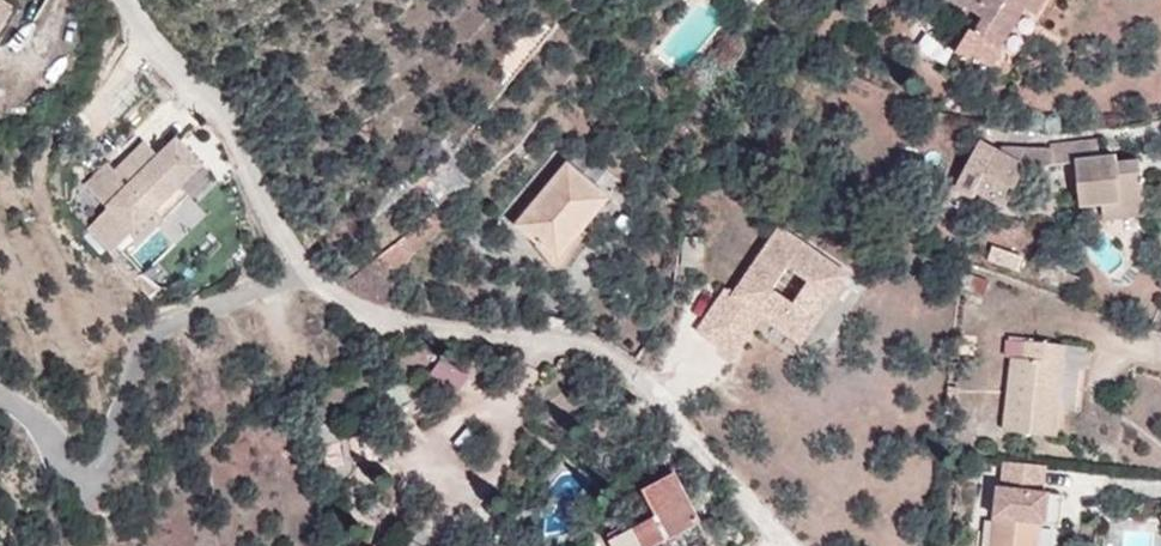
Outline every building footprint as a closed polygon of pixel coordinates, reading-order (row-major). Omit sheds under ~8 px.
[(4,0),(2,0),(0,3),(0,30),(15,8),(4,0)] [(953,1),(983,19),(974,33),(970,30),(957,54),(990,67),(997,65),(1005,52),(1001,49),(1025,10),(1036,17),(1047,0),(954,0),(953,1)] [(179,153),(183,148),(175,140),(171,145),(179,153)] [(1081,207),(1102,204),(1145,200),(1140,161),(1118,163),(1102,165),(1100,159),(1098,140),(1053,145),(1052,149),(987,146),(981,141),(956,188),(972,197),(975,189),(1007,206),(1024,174),(1053,165),(1075,164),(1081,207)] [(201,165),(183,148),(179,153),(171,145),(158,158),(144,144),(119,169),(124,174),(119,179),(114,174),(106,166),(85,188),(108,210),(88,230),(112,254),(155,212),(163,221),(188,195),(180,187),(201,165)] [(1116,156),(1100,159),(1102,165),(1118,163),(1116,156)] [(517,226),(557,260),(608,199),(567,165),(517,226)] [(124,174),(119,169),(114,174),(119,179),(124,174)] [(1145,200),(1102,204),(1104,222),(1146,217),(1145,200)] [(847,277),(780,230),(734,297),(726,292),(699,331),(717,344),(744,305),(762,317),(801,344),(847,277)] [(985,296),(990,281),(966,273),(961,288),(985,296)] [(744,305),(717,344),(735,357),(762,317),(744,305)] [(1063,368),(1064,344),(1007,340),(1006,357),(1012,358),(1004,431),(1057,437),(1061,409),(1076,411),(1081,369),(1063,368)] [(634,545),(659,545),(671,540),(674,545),(710,545),(700,526),(702,524),(678,475),(645,490),(657,517),(627,531),(634,545)] [(1050,494),(998,488),(992,545),(1039,545),(1041,526),(1047,526),(1050,494)] [(627,531),(626,527),(612,535),(617,545),(634,545),(627,531)]
